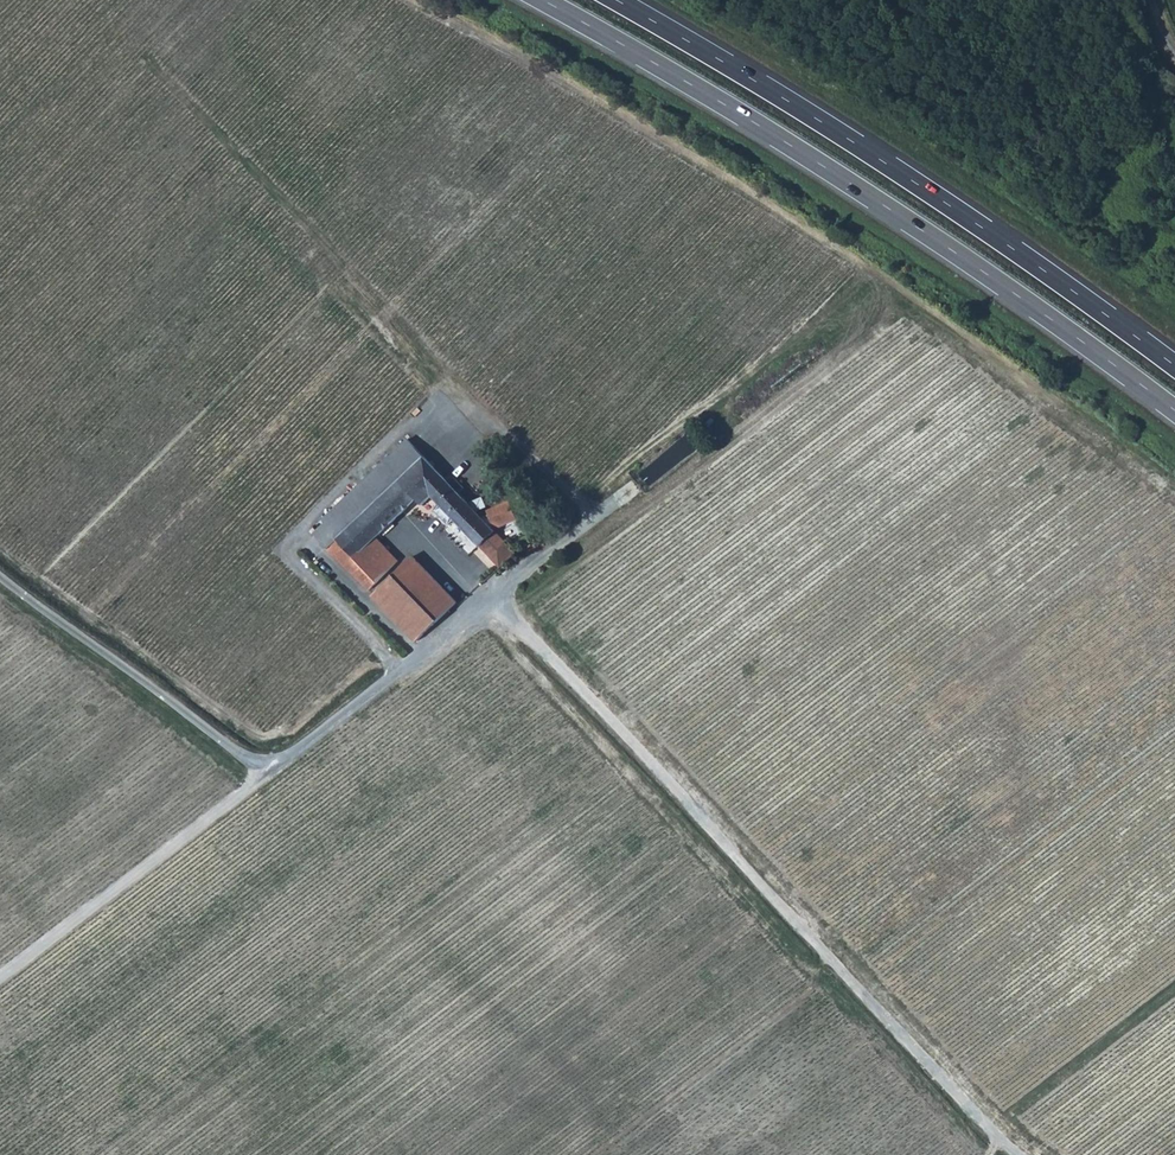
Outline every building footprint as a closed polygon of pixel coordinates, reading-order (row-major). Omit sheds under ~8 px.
[(519,518),(512,502),(491,511),(492,514),(484,518),(478,511),(489,507),(485,497),(470,503),(408,438),(322,520),(339,536),(326,549),(368,590),(399,559),(377,537),(418,499),(423,504),(432,496),(440,504),(434,510),(448,524),(453,519),(500,568),(517,552),(495,529),(519,518)] [(372,596),(417,642),(459,601),(413,555),(372,596)]
